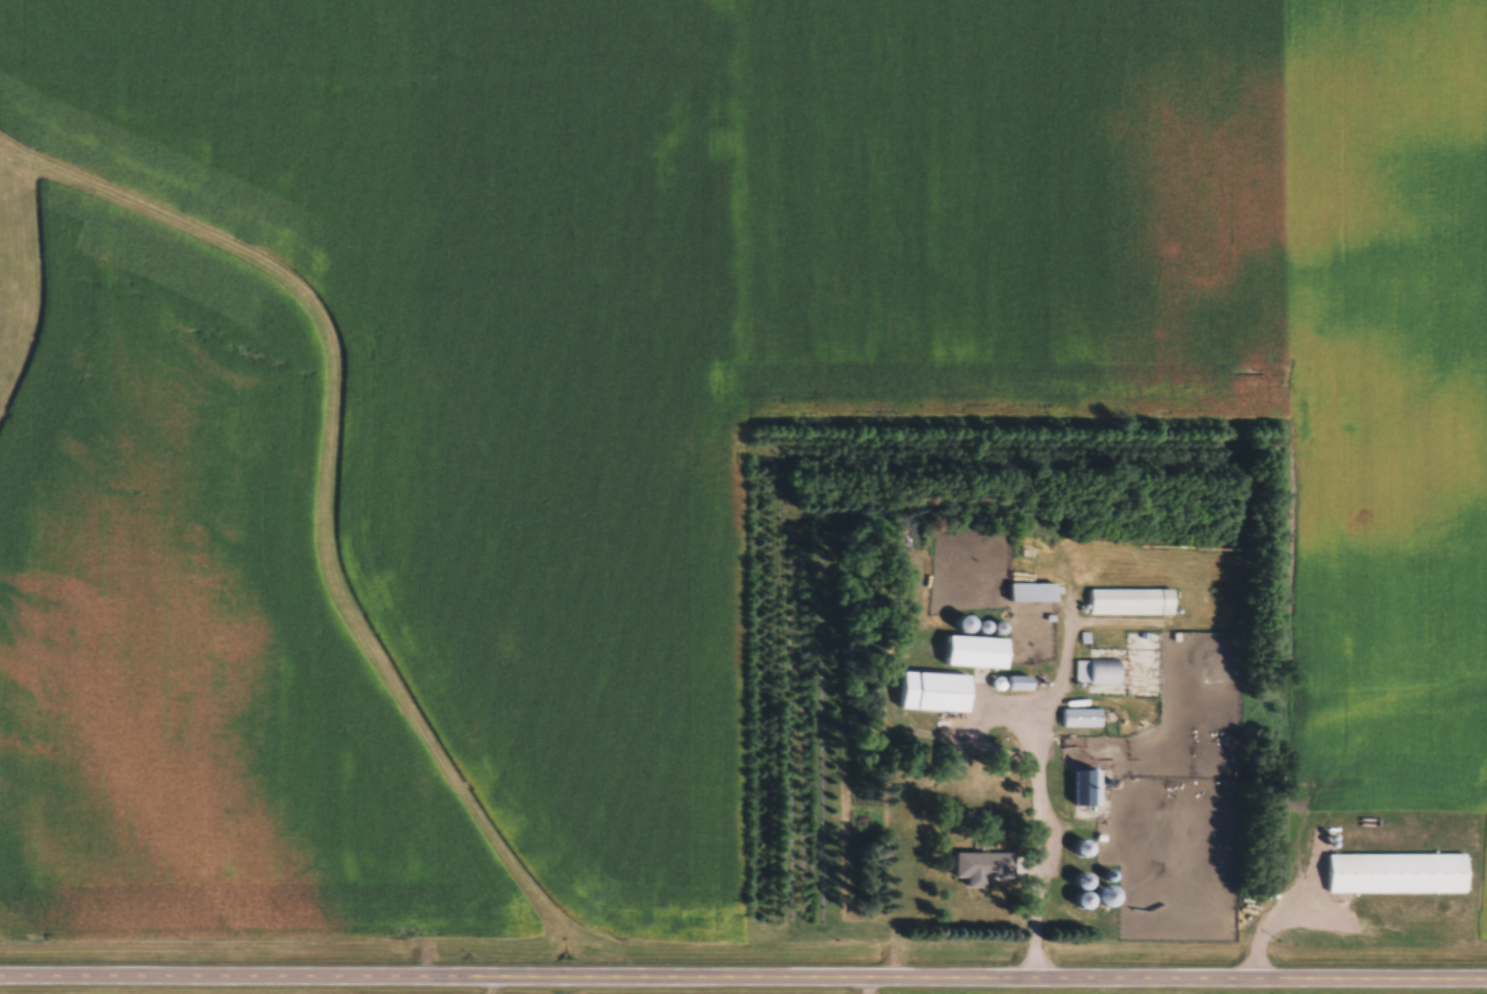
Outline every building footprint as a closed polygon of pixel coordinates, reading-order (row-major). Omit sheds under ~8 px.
[(1054,584),(1009,584),(1009,602),(1054,602),(1054,584)] [(1172,590),(1090,590),(1089,615),(1171,615),(1172,590)] [(970,618),(958,615),(955,628),(967,631),(970,618)] [(1004,638),(945,637),(944,666),(1003,668),(1004,638)] [(1076,684),(1118,684),(1118,660),(1076,660),(1076,684)] [(966,675),(901,672),(900,710),(965,712),(966,675)] [(1099,727),(1099,709),(1063,709),(1063,727),(1099,727)] [(1074,806),(1099,806),(1099,769),(1074,769),(1074,806)] [(1089,853),(1085,840),(1073,844),(1078,857),(1089,853)] [(1012,878),(1012,854),(954,854),(954,878),(1012,878)] [(1464,893),(1464,854),(1327,854),(1327,893),(1464,893)] [(1082,890),(1091,881),(1082,872),(1072,881),(1082,892),(1072,901),(1082,911),(1092,902),(1082,890)] [(1094,899),(1109,909),(1118,894),(1104,884),(1094,899)]
